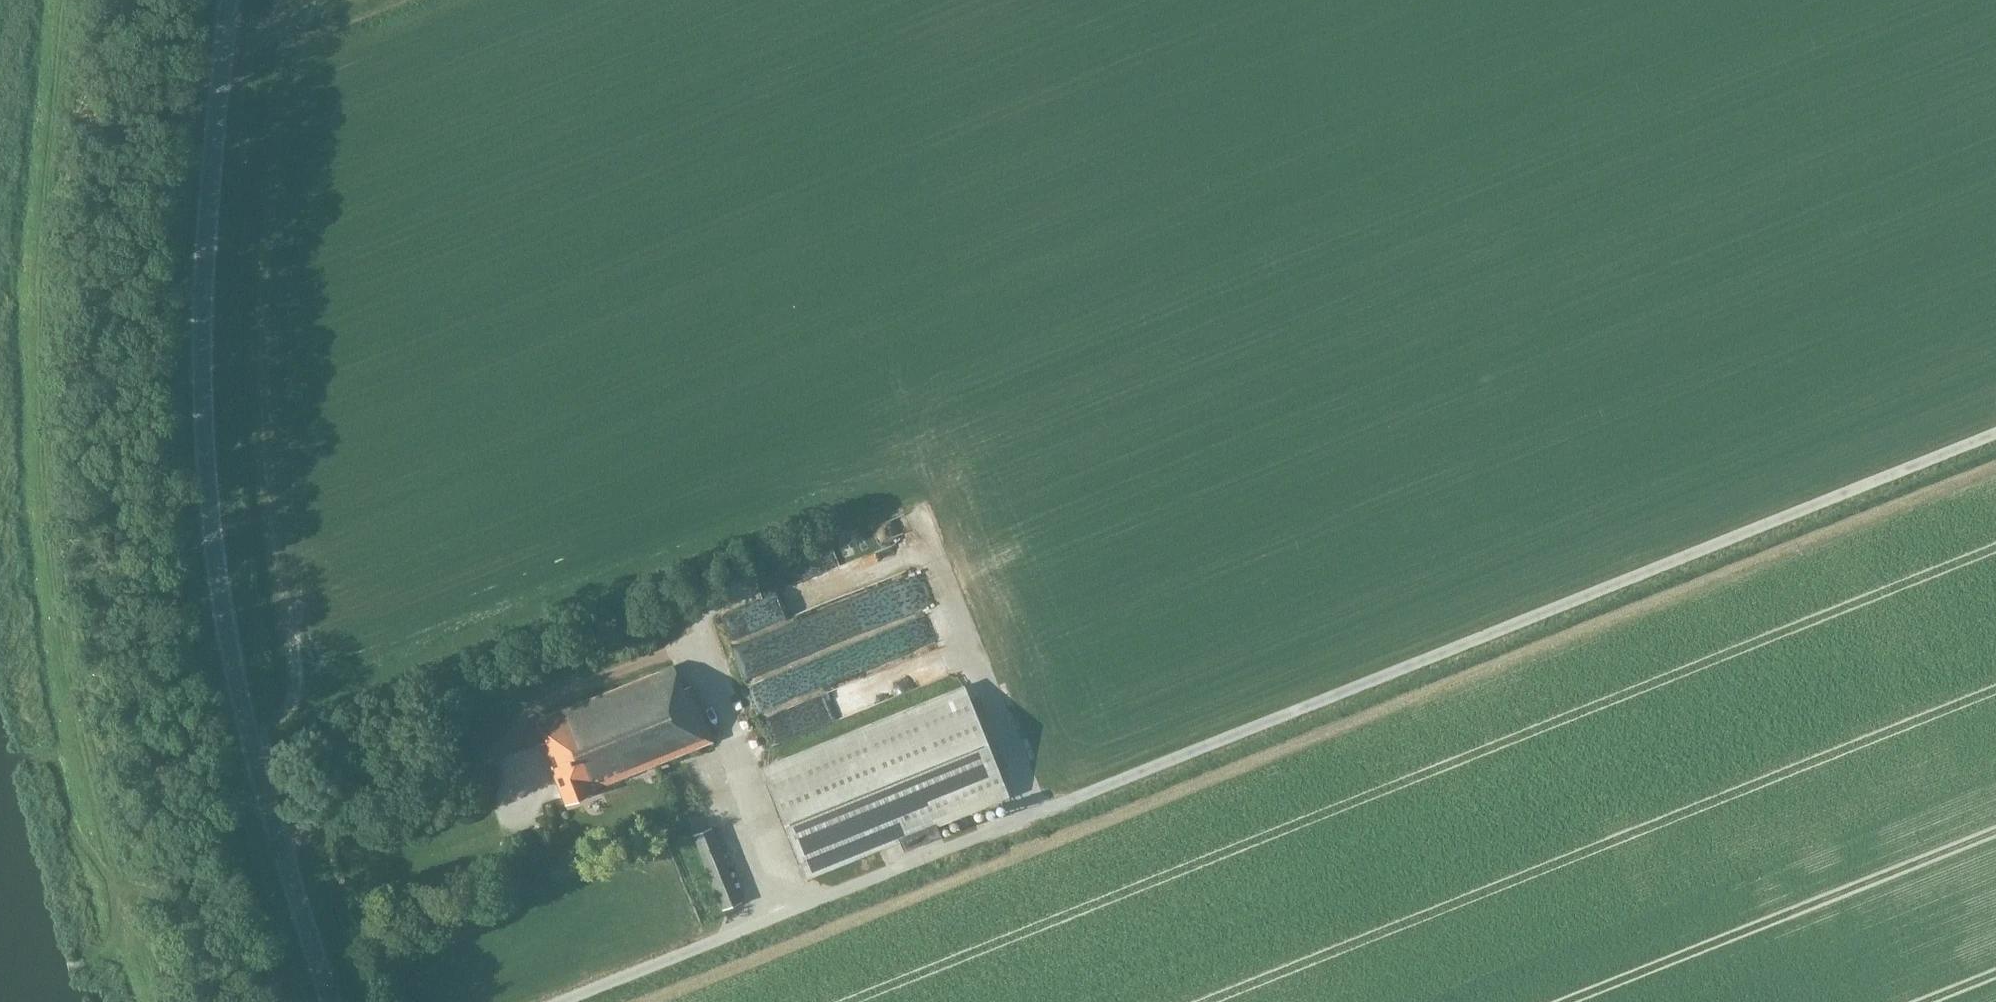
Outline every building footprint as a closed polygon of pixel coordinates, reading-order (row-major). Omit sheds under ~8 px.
[(799,558),(806,576),(833,565),(825,547),(799,558)] [(544,741),(538,743),(564,806),(592,794),(589,789),(710,741),(688,687),(682,690),(673,668),(537,725),(544,741)] [(901,852),(916,846),(939,837),(934,826),(1006,797),(962,687),(760,768),(804,878),(897,841),(901,852)] [(691,836),(721,910),(740,902),(710,828),(691,836)]
